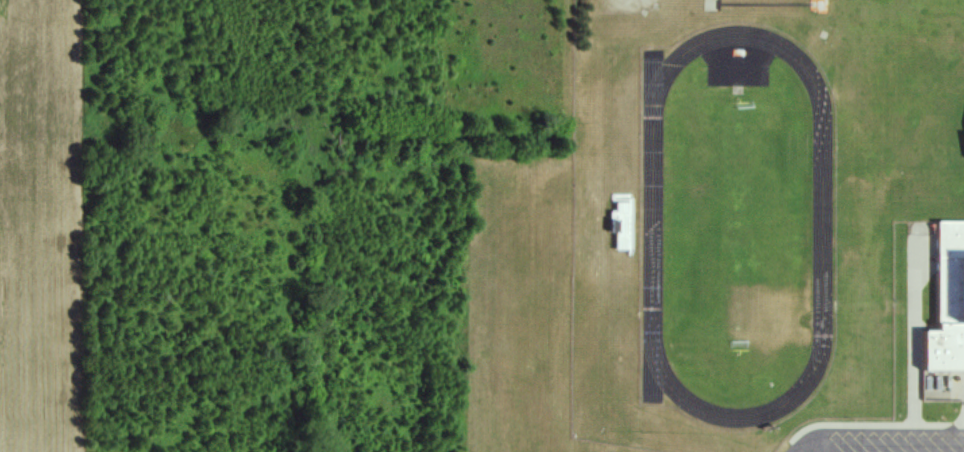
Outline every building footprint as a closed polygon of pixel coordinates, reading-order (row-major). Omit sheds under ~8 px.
[(618,213),(614,213),(613,231),(634,232),(635,199),(619,198),(618,213)] [(963,402),(963,221),(938,219),(927,400),(963,402)]
